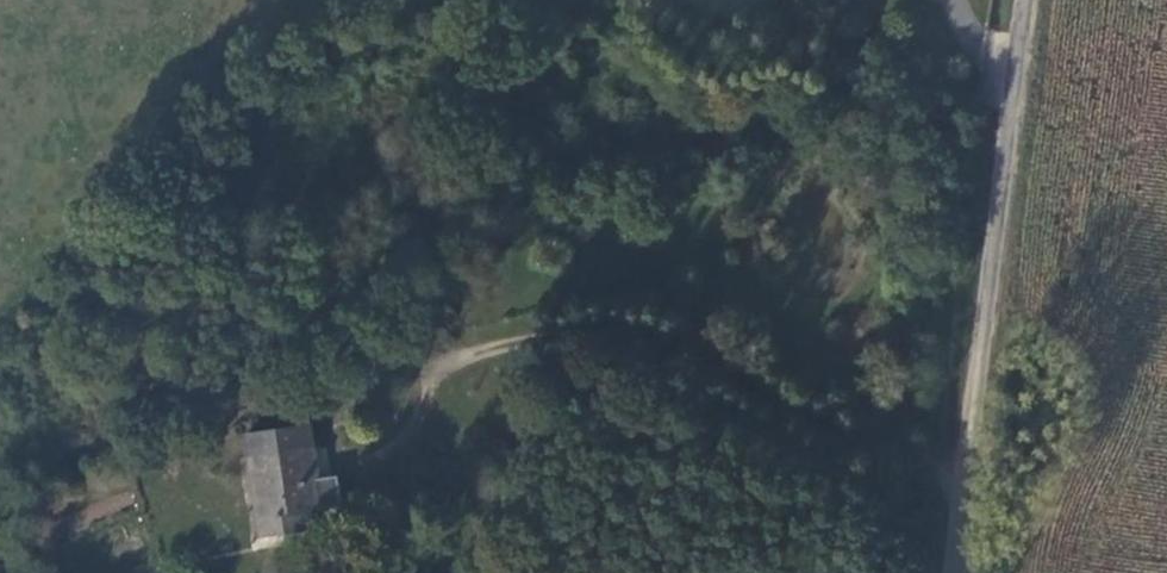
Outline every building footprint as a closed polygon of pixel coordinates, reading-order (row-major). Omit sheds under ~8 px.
[(230,439),(249,521),(256,519),(261,541),(304,531),(299,512),(314,508),(308,479),(300,480),(294,450),(297,449),(292,425),(230,439)]
